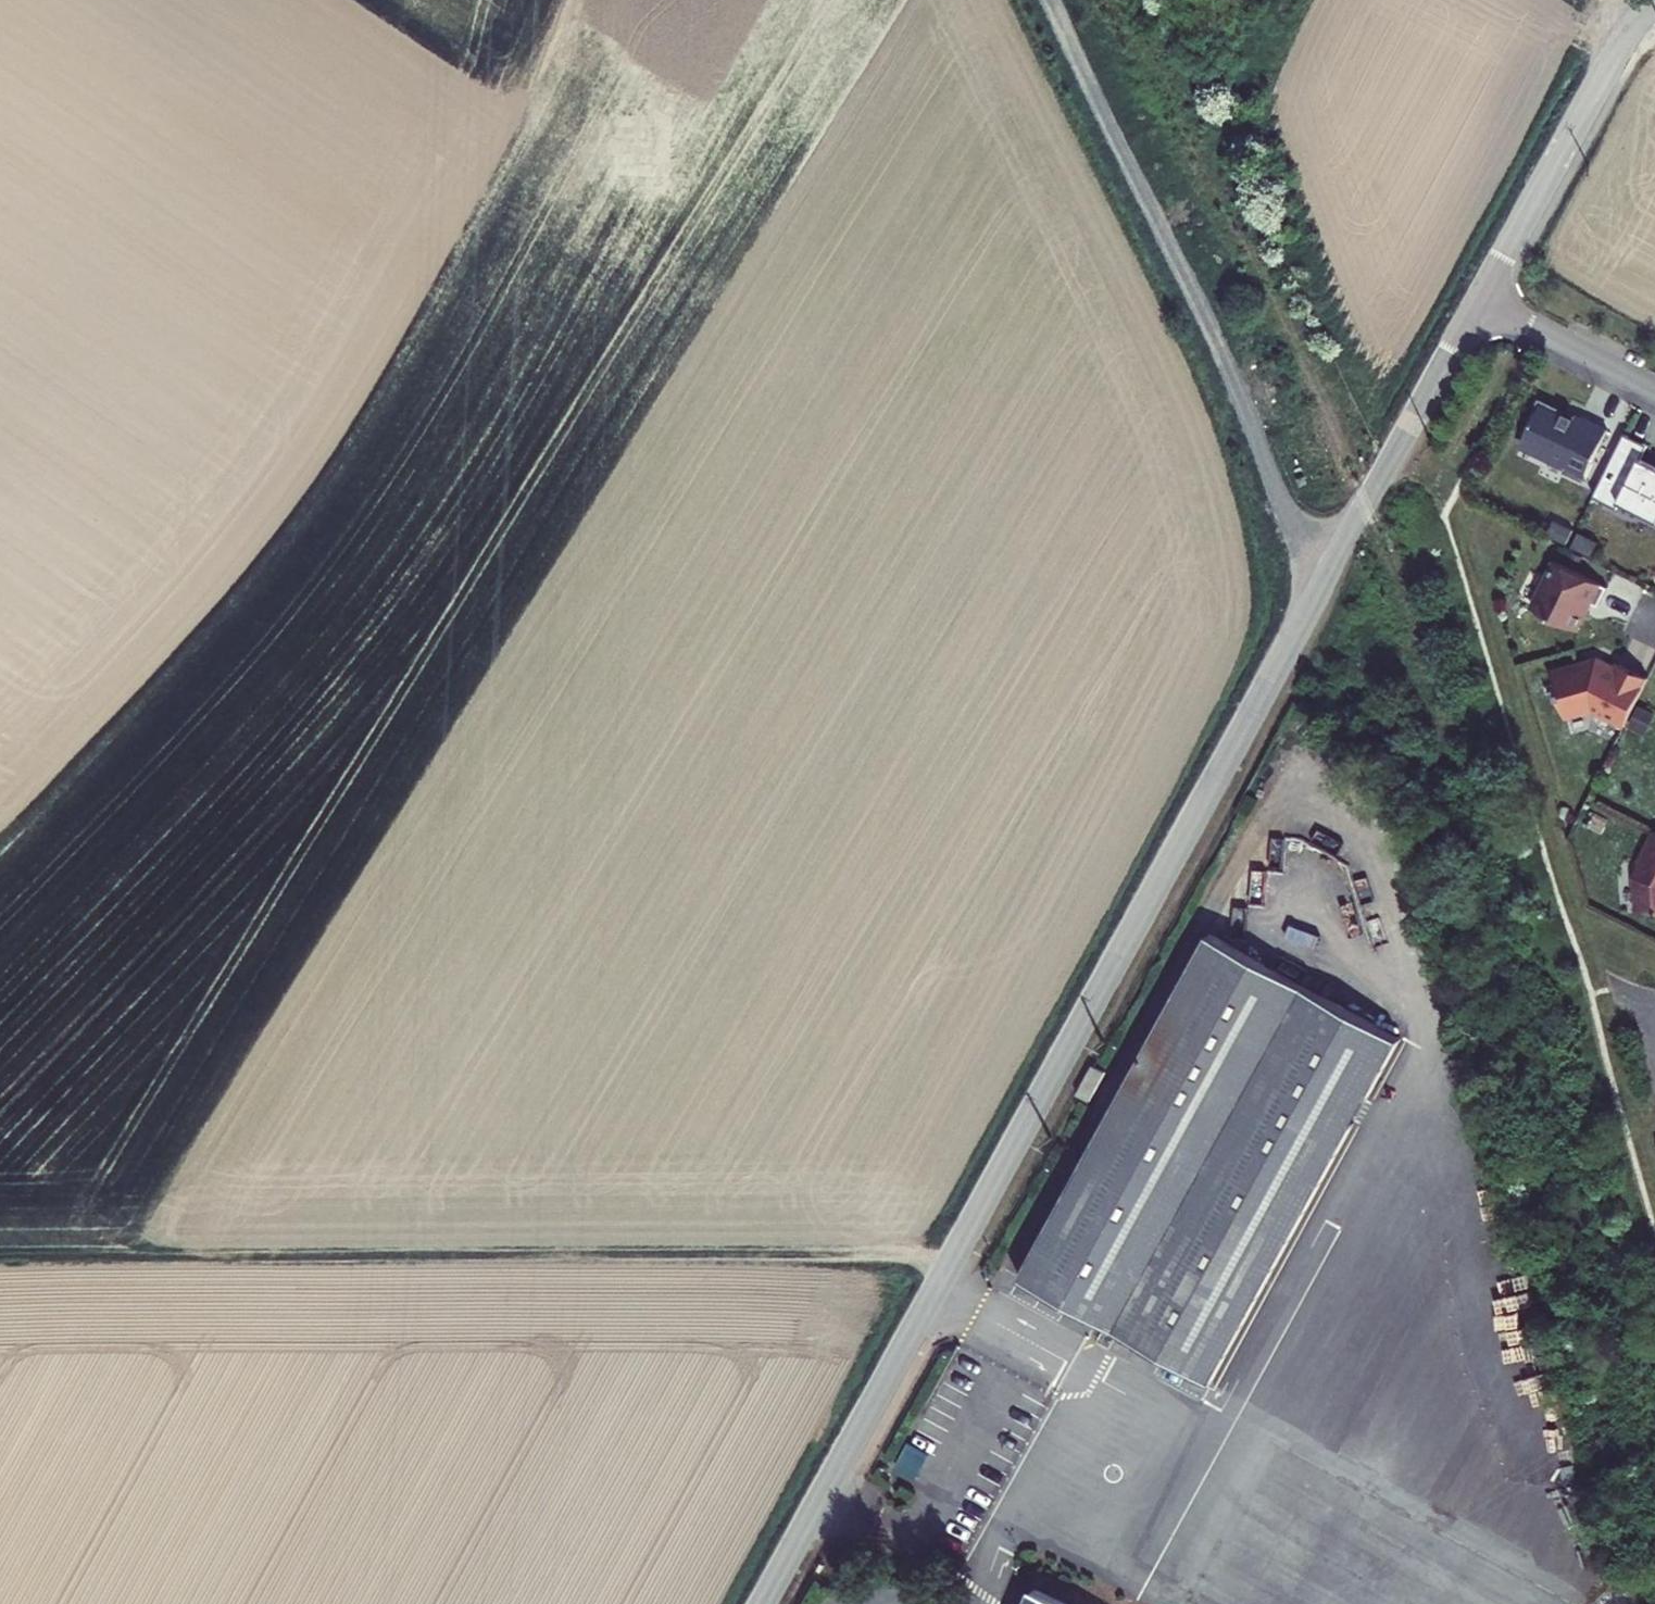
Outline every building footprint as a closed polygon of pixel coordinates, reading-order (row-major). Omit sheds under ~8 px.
[(1577,464),(1601,413),(1576,400),(1574,403),(1533,384),(1523,404),(1526,405),(1516,425),(1539,437),(1537,439),(1560,450),(1558,455),(1577,464)] [(1587,480),(1610,491),(1613,484),(1637,497),(1645,481),(1654,487),(1654,453),(1653,458),(1632,447),(1641,429),(1619,417),(1587,480)] [(1645,481),(1637,497),(1652,504),(1654,498),(1654,487),(1645,481)] [(1525,592),(1570,615),(1584,587),(1591,591),(1601,572),(1548,546),(1525,592)] [(1605,705),(1617,711),(1641,663),(1613,649),(1611,653),(1592,643),(1589,648),(1576,652),(1575,650),(1546,658),(1559,702),(1585,695),(1590,698),(1590,704),(1593,709),(1595,710),(1598,710),(1600,710),(1603,708),(1605,705)] [(1647,817),(1630,849),(1635,851),(1629,863),(1631,899),(1654,897),(1654,821),(1647,817)] [(1211,934),(1022,1276),(1209,1378),(1396,1035),(1211,934)] [(1019,1576),(1007,1603),(1077,1603),(1019,1576)]
